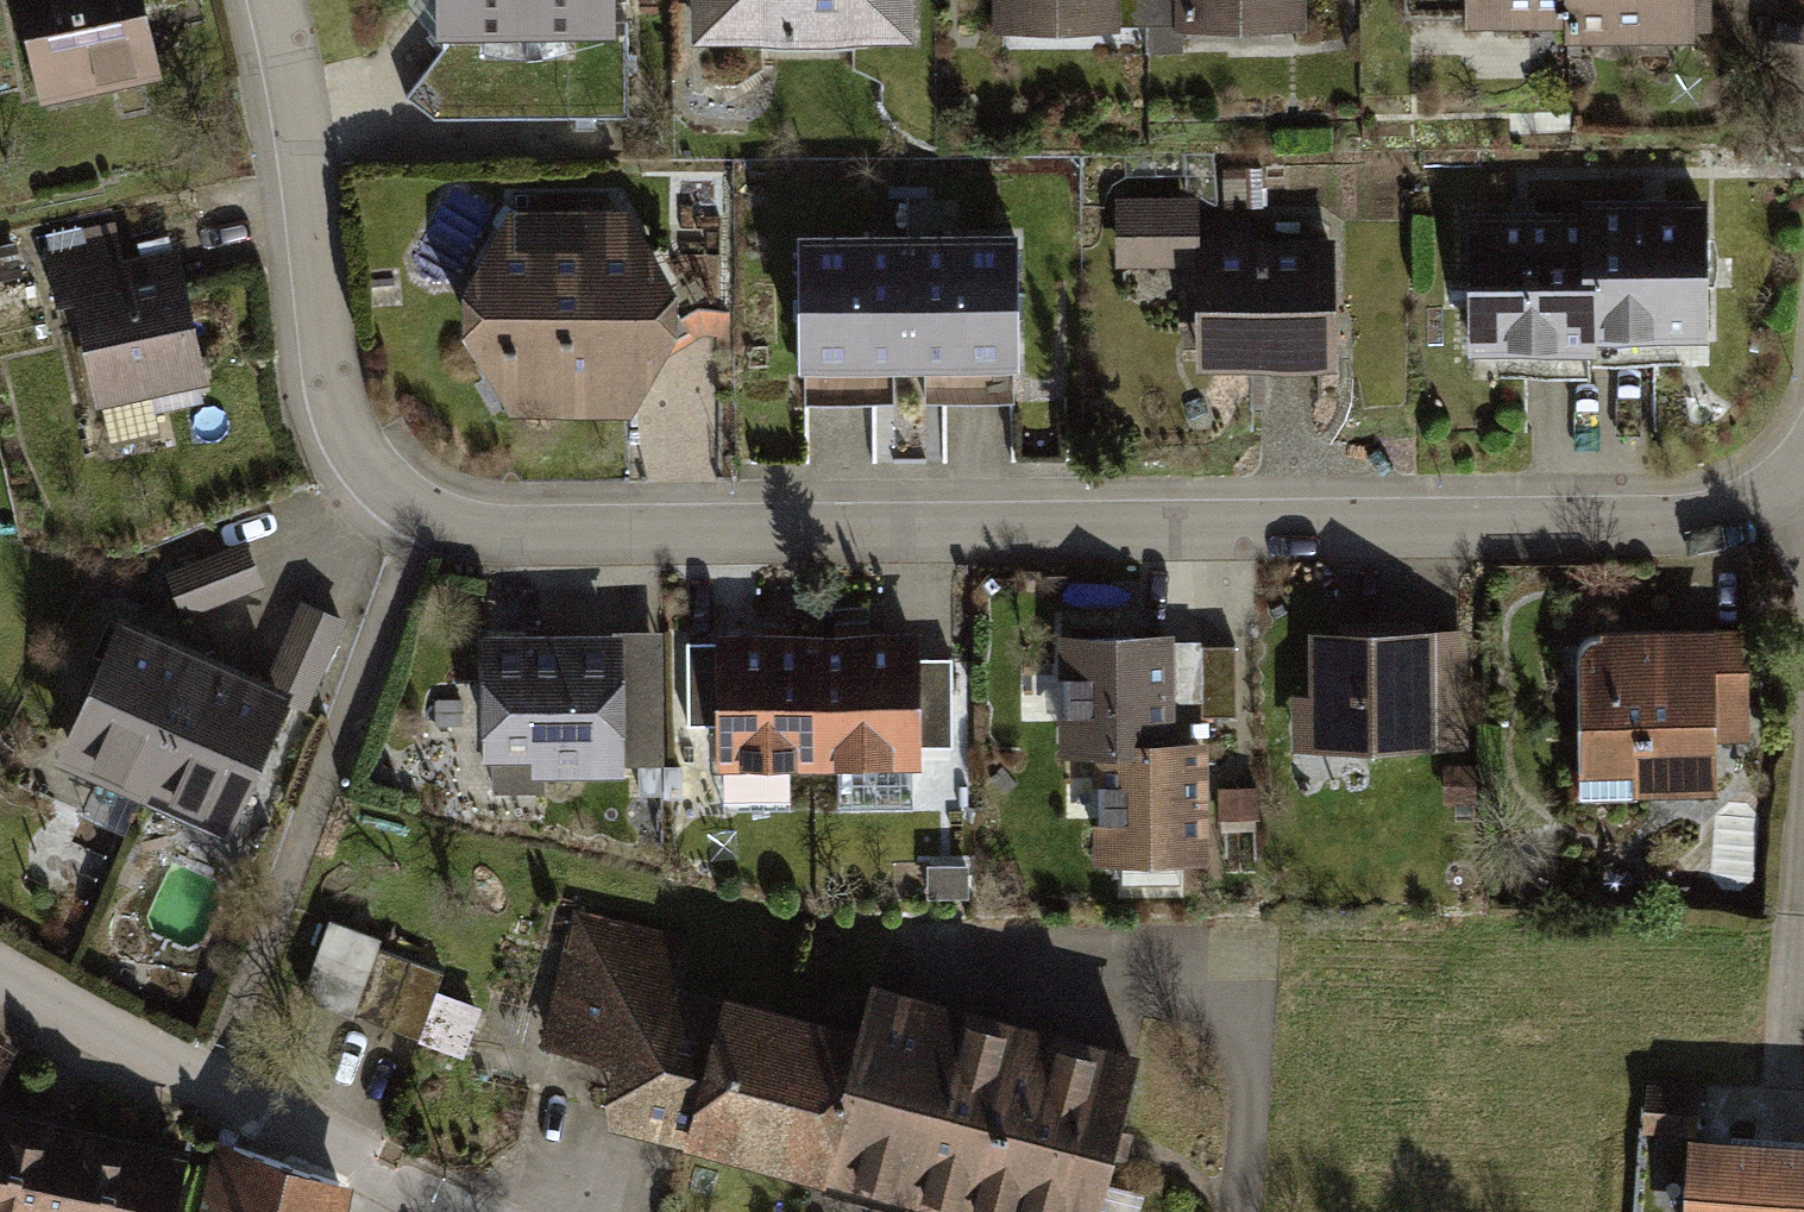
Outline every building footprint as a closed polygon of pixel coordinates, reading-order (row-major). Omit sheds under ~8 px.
[(37,99),(154,72),(137,0),(14,0),(37,99)] [(432,34),(607,32),(607,0),(431,0),(432,34)] [(691,45),(913,41),(912,0),(690,0),(691,45)] [(1120,0),(992,0),(992,29),(1120,28),(1120,0)] [(1174,0),(1120,0),(1120,28),(1174,26),(1174,0)] [(1174,26),(1304,24),(1304,0),(1174,0),(1174,26)] [(1465,0),(1404,0),(1404,13),(1465,13),(1465,0)] [(1465,13),(1465,27),(1563,26),(1563,44),(1691,43),(1691,0),(1465,0),(1465,13)] [(1525,208),(1469,209),(1471,359),(1600,357),(1600,346),(1713,345),(1711,192),(1653,193),(1581,194),(1581,208),(1525,208)] [(1198,194),(1115,196),(1116,265),(1194,264),(1195,370),(1338,368),(1337,318),(1336,234),(1253,236),(1253,219),(1199,220),(1198,194)] [(622,207),(504,208),(458,289),(459,331),(512,413),(624,414),(635,394),(673,328),(670,287),(622,207)] [(174,246),(121,257),(113,223),(36,241),(50,299),(68,295),(93,405),(99,403),(109,445),(161,433),(156,412),(201,401),(196,380),(203,380),(174,246)] [(1017,223),(792,226),(793,368),(893,366),(926,365),(1024,362),(1017,223)] [(244,541),(165,570),(182,617),(261,588),(244,541)] [(299,599),(264,677),(288,687),(282,700),(304,710),(345,620),(299,599)] [(117,613),(53,761),(224,834),(282,700),(288,687),(264,677),(235,664),(176,638),(117,613)] [(1634,627),(1600,628),(1601,634),(1594,635),(1588,637),(1583,641),(1579,646),(1578,651),(1577,792),(1717,789),(1716,741),(1752,739),(1752,624),(1634,627)] [(1465,628),(1311,630),(1312,698),(1293,698),(1293,748),(1466,746),(1465,628)] [(553,630),(477,631),(479,760),(490,759),(490,795),(546,795),(546,780),(623,779),(623,769),(665,769),(664,629),(553,630)] [(779,633),(714,633),(714,643),(715,722),(715,771),(918,769),(917,743),(917,659),(916,631),(855,632),(779,633)] [(1171,635),(1054,636),(1055,751),(1093,751),(1095,862),(1210,860),(1209,776),(1209,738),(1172,739),(1172,716),(1171,635)] [(715,722),(714,643),(684,643),(685,722),(715,722)] [(1200,644),(1201,714),(1236,713),(1235,644),(1200,644)] [(951,659),(917,659),(917,743),(951,743),(951,659)] [(1257,786),(1218,787),(1219,819),(1257,818),(1257,786)] [(967,864),(926,865),(927,896),(967,896),(967,864)] [(573,910),(563,948),(537,1046),(608,1065),(601,1094),(605,1123),(836,1184),(941,1211),(1094,1211),(1112,1143),(1137,1048),(868,977),(855,1026),(677,979),(688,940),(573,910)] [(379,940),(329,921),(300,997),(327,1007),(351,1015),(375,951),(379,940)] [(442,974),(375,951),(351,1015),(416,1040),(436,988),(442,974)] [(436,988),(416,1040),(461,1058),(482,1006),(436,988)] [(21,1042),(0,1030),(0,1077),(21,1042)] [(1689,1133),(1697,1134),(1700,1090),(1648,1086),(1645,1130),(1689,1133)] [(191,1147),(148,1138),(48,1115),(0,1104),(0,1211),(176,1211),(191,1147)] [(1689,1133),(1684,1211),(1803,1211),(1803,1141),(1768,1139),(1697,1134),(1689,1133)] [(218,1136),(199,1211),(346,1211),(354,1178),(218,1136)] [(1111,1211),(1147,1211),(1148,1206),(1112,1203),(1111,1211)]
